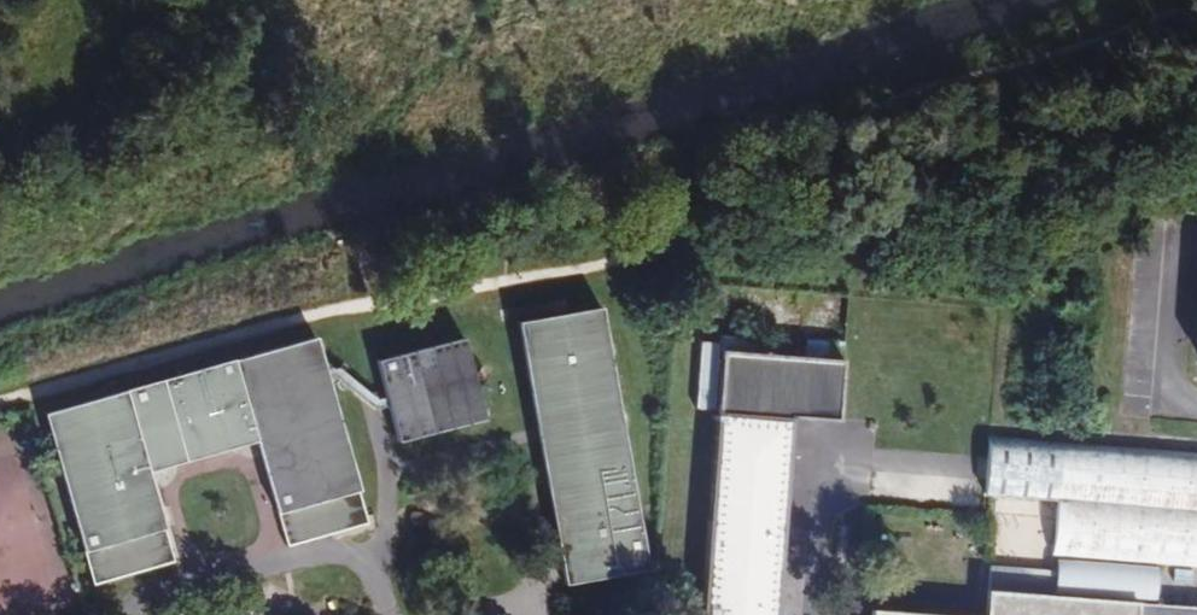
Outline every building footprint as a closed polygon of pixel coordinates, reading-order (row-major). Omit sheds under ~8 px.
[(597,307),(517,320),(563,583),(646,568),(597,307)] [(256,442),(287,545),(365,522),(323,379),(311,337),(45,415),(94,583),(173,560),(165,531),(154,534),(149,516),(159,513),(147,474),(151,473),(148,464),(166,459),(169,468),(237,447),(236,440),(253,435),(255,443),(256,442)] [(387,400),(397,440),(484,418),(464,338),(377,360),(387,400)] [(844,360),(721,350),(716,410),(791,417),(840,422),(844,360)] [(791,417),(716,410),(701,614),(775,614),(791,417)] [(236,440),(237,447),(255,443),(253,435),(236,440)] [(988,438),(983,494),(1057,501),(1051,551),(1196,564),(1196,455),(988,438)] [(148,464),(151,473),(169,468),(166,459),(148,464)] [(149,516),(154,534),(165,531),(159,513),(149,516)] [(1155,602),(1156,563),(1055,555),(1055,570),(989,566),(984,614),(1196,614),(1196,606),(1155,602)]
